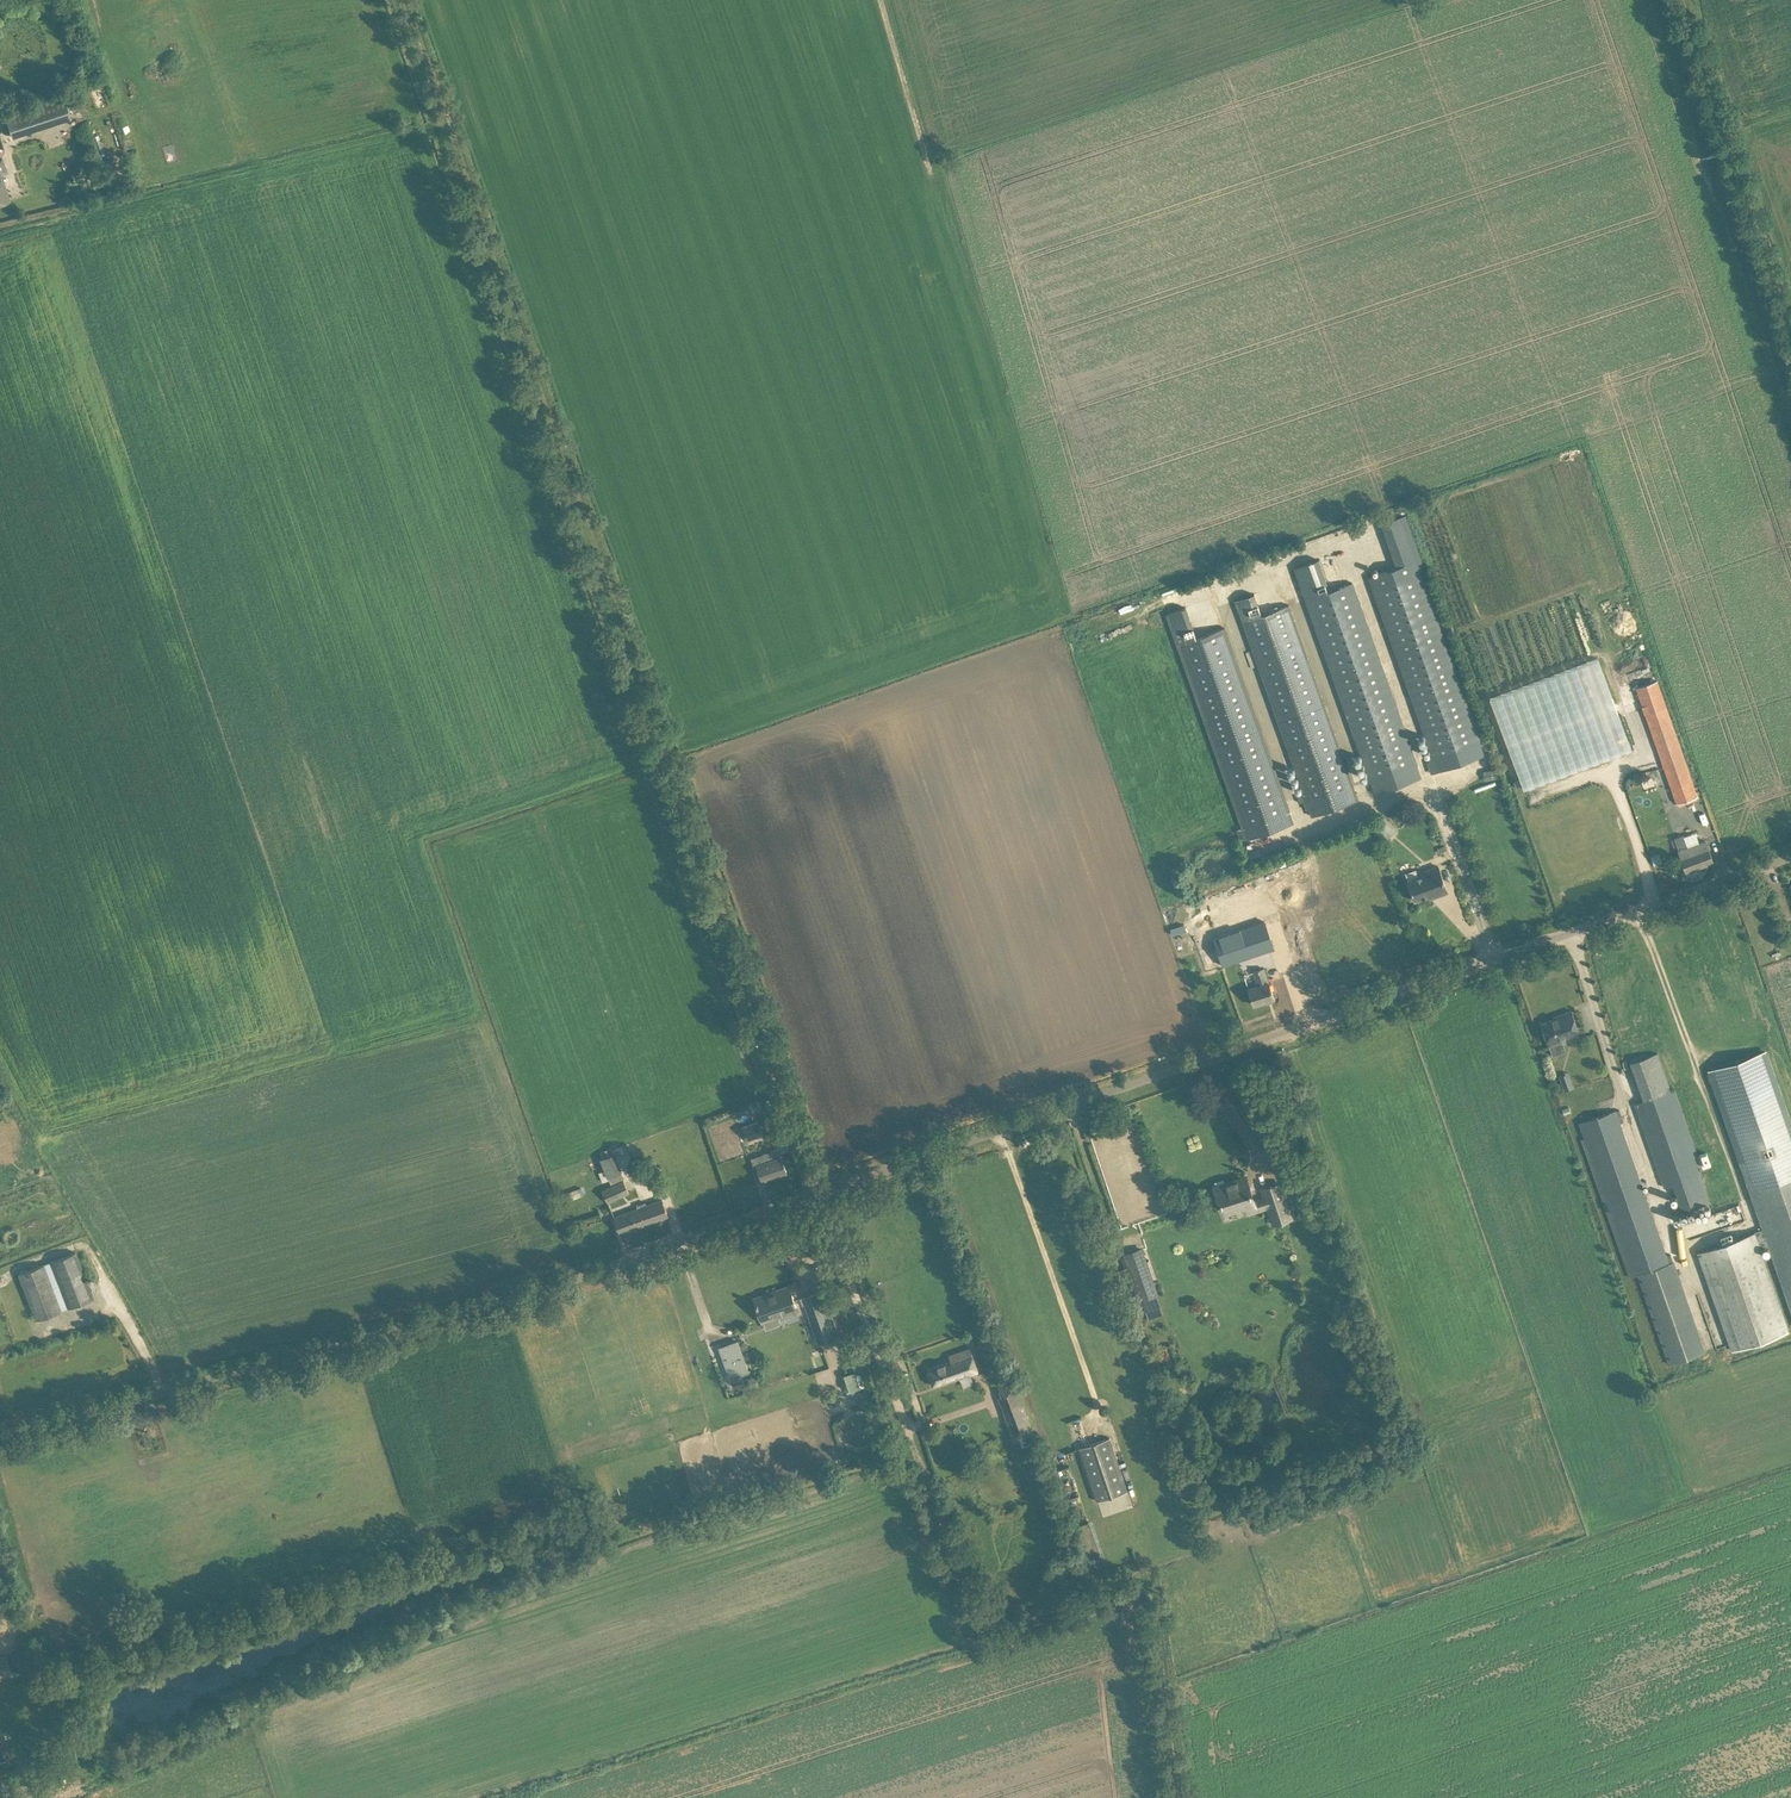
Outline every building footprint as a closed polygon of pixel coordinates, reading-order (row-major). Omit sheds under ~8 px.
[(63,93),(4,113),(12,137),(71,118),(63,93)] [(11,200),(5,180),(2,180),(0,175),(3,174),(8,172),(2,156),(0,157),(0,204),(11,200)] [(81,197),(97,194),(93,179),(83,181),(86,191),(80,193),(81,197)] [(1434,759),(1427,761),(1431,773),(1484,754),(1418,570),(1425,568),(1405,515),(1380,524),(1396,567),(1369,577),(1434,759)] [(1295,568),(1371,781),(1375,792),(1421,776),(1352,583),(1330,590),(1319,559),(1295,568)] [(1311,816),(1329,810),(1359,799),(1289,604),(1262,614),(1254,594),(1234,601),(1305,801),(1303,802),(1306,810),(1308,809),(1311,816)] [(1247,838),(1294,822),(1224,627),(1196,637),(1186,607),(1167,614),(1247,838)] [(1492,699),(1524,793),(1632,756),(1600,662),(1492,699)] [(1637,688),(1646,714),(1677,803),(1697,795),(1666,707),(1657,681),(1637,688)] [(1499,778),(1495,756),(1488,757),(1488,760),(1490,759),(1492,770),(1483,771),(1485,780),(1499,778)] [(1381,829),(1379,830),(1387,837),(1394,828),(1386,822),(1385,824),(1381,829)] [(1681,856),(1682,861),(1687,872),(1714,862),(1708,846),(1707,846),(1705,840),(1699,842),(1695,832),(1684,836),(1683,835),(1674,838),(1681,856)] [(1448,892),(1444,880),(1438,866),(1427,870),(1428,873),(1407,880),(1415,900),(1435,893),(1436,896),(1448,892)] [(1265,921),(1214,938),(1223,965),(1274,948),(1265,921)] [(1249,988),(1250,993),(1254,1005),(1275,998),(1269,981),(1264,968),(1254,971),(1258,985),(1249,988)] [(1549,1045),(1550,1045),(1562,1041),(1562,1038),(1579,1032),(1572,1010),(1559,1014),(1560,1016),(1541,1023),(1549,1045)] [(1780,1088),(1766,1049),(1745,1057),(1707,1071),(1739,1162),(1752,1199),(1762,1228),(1755,1231),(1755,1232),(1758,1241),(1766,1239),(1790,1311),(1790,1119),(1780,1088)] [(1675,1089),(1671,1090),(1658,1053),(1630,1062),(1644,1100),(1636,1103),(1640,1114),(1665,1187),(1673,1184),(1683,1211),(1710,1201),(1705,1188),(1699,1170),(1703,1169),(1694,1142),(1675,1089)] [(1569,1073),(1559,1076),(1564,1091),(1574,1087),(1569,1073)] [(757,1100),(747,1103),(750,1111),(764,1106),(761,1098),(757,1100)] [(1619,1121),(1616,1111),(1616,1110),(1603,1114),(1580,1122),(1584,1133),(1585,1136),(1582,1137),(1629,1276),(1632,1275),(1633,1276),(1637,1275),(1639,1281),(1669,1364),(1707,1352),(1675,1262),(1674,1262),(1671,1254),(1665,1256),(1619,1122),(1619,1121)] [(768,1118),(744,1127),(748,1140),(773,1131),(768,1118)] [(781,1154),(780,1154),(778,1149),(763,1154),(766,1162),(758,1165),(759,1169),(763,1180),(787,1172),(783,1160),(781,1154)] [(614,1153),(601,1158),(606,1170),(608,1177),(622,1171),(616,1158),(614,1153)] [(1299,1178),(1289,1153),(1284,1154),(1286,1160),(1282,1162),(1286,1172),(1290,1170),(1294,1180),(1299,1178)] [(606,1170),(598,1173),(602,1183),(609,1180),(608,1177),(606,1170)] [(1227,1182),(1215,1186),(1219,1197),(1222,1208),(1224,1212),(1245,1205),(1246,1205),(1248,1212),(1268,1205),(1274,1223),(1291,1217),(1280,1183),(1263,1189),(1265,1197),(1256,1201),(1247,1175),(1227,1182)] [(624,1180),(602,1190),(607,1202),(629,1192),(624,1180)] [(615,1217),(617,1222),(621,1233),(668,1216),(663,1199),(647,1205),(646,1202),(637,1205),(639,1208),(615,1217)] [(1731,1351),(1789,1331),(1758,1241),(1755,1232),(1698,1251),(1731,1351)] [(1121,1258),(1125,1268),(1127,1267),(1139,1302),(1144,1300),(1146,1307),(1156,1303),(1153,1296),(1159,1294),(1143,1247),(1123,1254),(1124,1257),(1121,1258)] [(76,1252),(17,1274),(35,1321),(94,1298),(76,1252)] [(767,1293),(755,1298),(763,1322),(764,1322),(766,1327),(781,1322),(779,1317),(779,1316),(778,1313),(797,1307),(789,1286),(777,1290),(777,1293),(768,1296),(767,1293)] [(804,1298),(800,1299),(803,1305),(806,1304),(819,1342),(835,1336),(819,1291),(803,1297),(804,1298)] [(738,1341),(721,1347),(723,1353),(722,1354),(728,1372),(738,1369),(740,1375),(749,1372),(738,1341)] [(934,1386),(978,1369),(970,1348),(949,1356),(951,1361),(928,1369),(934,1386)] [(1004,1362),(994,1366),(998,1377),(1008,1374),(1004,1362)] [(860,1390),(855,1373),(845,1376),(850,1393),(860,1390)] [(755,1375),(748,1378),(751,1389),(759,1386),(755,1375)] [(867,1390),(855,1394),(860,1407),(872,1403),(867,1390)] [(1392,1436),(1375,1441),(1378,1452),(1395,1447),(1392,1436)] [(1080,1447),(1098,1501),(1128,1490),(1110,1437),(1080,1447)] [(1231,1501),(1247,1496),(1243,1485),(1228,1490),(1231,1501)] [(12,1752),(0,1730),(0,1760),(12,1752)] [(9,1792),(1,1779),(0,1779),(0,1778),(0,1796),(9,1792)]
